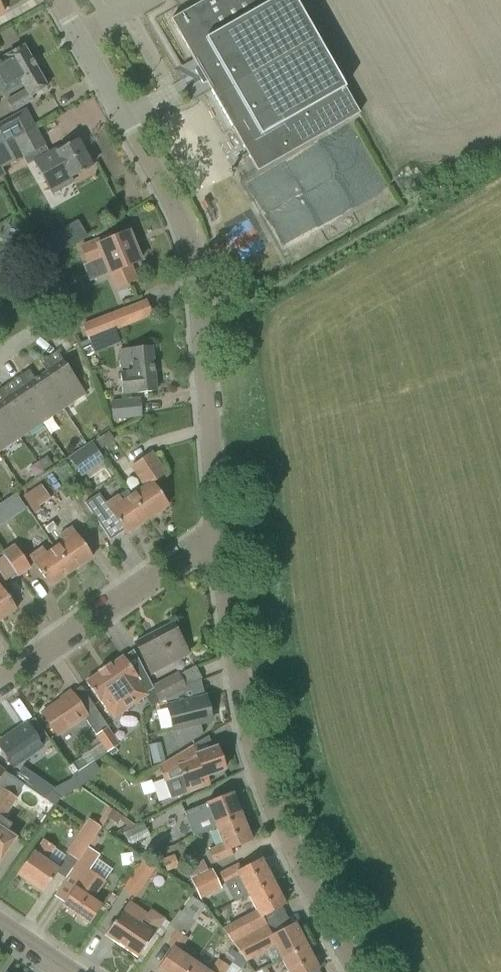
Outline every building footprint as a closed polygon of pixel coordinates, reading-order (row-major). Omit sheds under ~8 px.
[(171,20),(258,172),(357,115),(291,0),(206,0),(171,20)] [(12,112),(32,101),(30,97),(47,88),(24,47),(6,56),(25,91),(6,101),(12,112)] [(13,140),(5,126),(0,128),(0,148),(13,140)] [(13,140),(23,157),(45,145),(35,128),(13,140)] [(13,140),(0,148),(0,170),(1,169),(1,170),(23,157),(13,140)] [(92,166),(77,140),(57,151),(56,149),(34,162),(50,191),(60,185),(61,188),(73,181),(71,178),(92,166)] [(140,261),(128,233),(111,240),(109,236),(81,247),(88,264),(102,258),(108,274),(109,274),(115,288),(135,280),(129,266),(140,261)] [(22,259),(13,246),(0,255),(0,274),(22,259)] [(92,354),(115,346),(110,332),(151,317),(145,301),(81,325),(92,354)] [(138,392),(156,391),(152,346),(120,349),(122,377),(121,377),(122,393),(136,392),(138,392)] [(40,375),(63,409),(85,393),(79,384),(89,377),(71,350),(61,357),(57,351),(41,362),(47,371),(40,375)] [(63,409),(40,375),(36,379),(30,370),(13,381),(41,423),(63,409)] [(41,423),(13,381),(0,390),(0,397),(3,401),(0,403),(0,410),(19,438),(41,423)] [(111,420),(141,417),(139,398),(109,401),(111,420)] [(0,410),(0,451),(19,438),(0,410)] [(94,440),(70,456),(85,476),(108,460),(94,440)] [(131,495),(148,520),(169,505),(154,483),(166,474),(151,452),(129,467),(143,487),(131,495)] [(53,489),(47,481),(40,485),(40,484),(22,496),(34,514),(40,510),(38,507),(50,499),(46,494),(53,489)] [(148,520),(131,495),(127,490),(105,505),(100,497),(87,506),(113,544),(148,520)] [(28,508),(19,493),(0,504),(0,525),(28,508)] [(55,548),(72,572),(93,557),(72,527),(60,536),(64,541),(55,548)] [(20,544),(30,555),(40,547),(30,536),(20,544)] [(17,577),(29,569),(14,545),(2,553),(17,577)] [(72,572),(55,548),(48,553),(44,547),(29,557),(50,587),(72,572)] [(17,610),(0,584),(0,621),(17,610)] [(150,674),(189,654),(172,622),(134,643),(150,674)] [(137,676),(124,657),(110,666),(108,664),(97,671),(99,674),(86,683),(114,724),(130,713),(115,691),(137,676)] [(165,699),(183,689),(186,688),(177,672),(150,686),(159,703),(165,699)] [(183,689),(165,699),(167,707),(172,729),(161,737),(166,757),(202,735),(203,735),(200,723),(211,720),(206,697),(186,702),(183,689)] [(94,736),(105,753),(117,745),(106,728),(107,727),(92,705),(84,711),(71,693),(42,713),(58,736),(84,718),(95,735),(94,736)] [(49,742),(33,719),(0,743),(0,747),(14,767),(49,742)] [(224,770),(216,747),(197,754),(194,745),(158,766),(170,799),(208,785),(205,777),(224,770)] [(93,763),(74,777),(76,780),(56,794),(60,798),(89,780),(98,770),(93,763)] [(17,793),(24,783),(14,775),(6,785),(17,793)] [(22,789),(15,799),(1,789),(0,791),(0,862),(15,839),(18,841),(43,803),(22,789)] [(193,836),(215,827),(242,816),(232,793),(184,813),(193,836)] [(112,810),(107,818),(117,825),(119,821),(122,817),(112,810)] [(242,816),(215,827),(222,844),(207,850),(212,863),(232,855),(231,850),(252,841),(242,816)] [(66,854),(78,862),(88,848),(87,847),(100,828),(88,819),(65,853),(66,854)] [(128,846),(149,836),(142,823),(122,833),(128,846)] [(42,892),(58,869),(45,861),(54,848),(42,840),(18,875),(42,892)] [(99,855),(91,850),(88,848),(78,862),(66,879),(65,879),(63,883),(73,890),(63,906),(88,923),(100,905),(92,900),(104,881),(88,870),(99,855)] [(134,898),(157,866),(144,857),(121,889),(134,898)] [(248,895),(273,881),(261,859),(240,870),(237,864),(219,873),(225,886),(230,883),(238,899),(248,894),(248,895)] [(94,872),(108,880),(114,870),(99,862),(94,872)] [(199,900),(220,889),(211,871),(190,881),(199,900)] [(232,944),(266,926),(261,918),(286,905),(273,881),(248,895),(256,910),(222,929),(232,944)] [(193,962),(178,951),(187,939),(184,937),(205,906),(191,897),(180,912),(178,911),(168,926),(175,931),(166,943),(172,947),(157,970),(160,971),(187,971),(193,962)] [(147,914),(129,902),(122,912),(121,911),(104,935),(138,957),(164,919),(150,910),(147,914)] [(207,940),(217,926),(203,915),(192,930),(207,940)] [(282,959),(307,947),(295,924),(271,936),(266,926),(232,944),(245,962),(275,946),(282,959)] [(282,959),(289,971),(315,971),(319,970),(307,947),(282,959)] [(228,968),(217,960),(208,971),(225,971),(228,968)] [(187,971),(208,971),(193,962),(187,971)]
